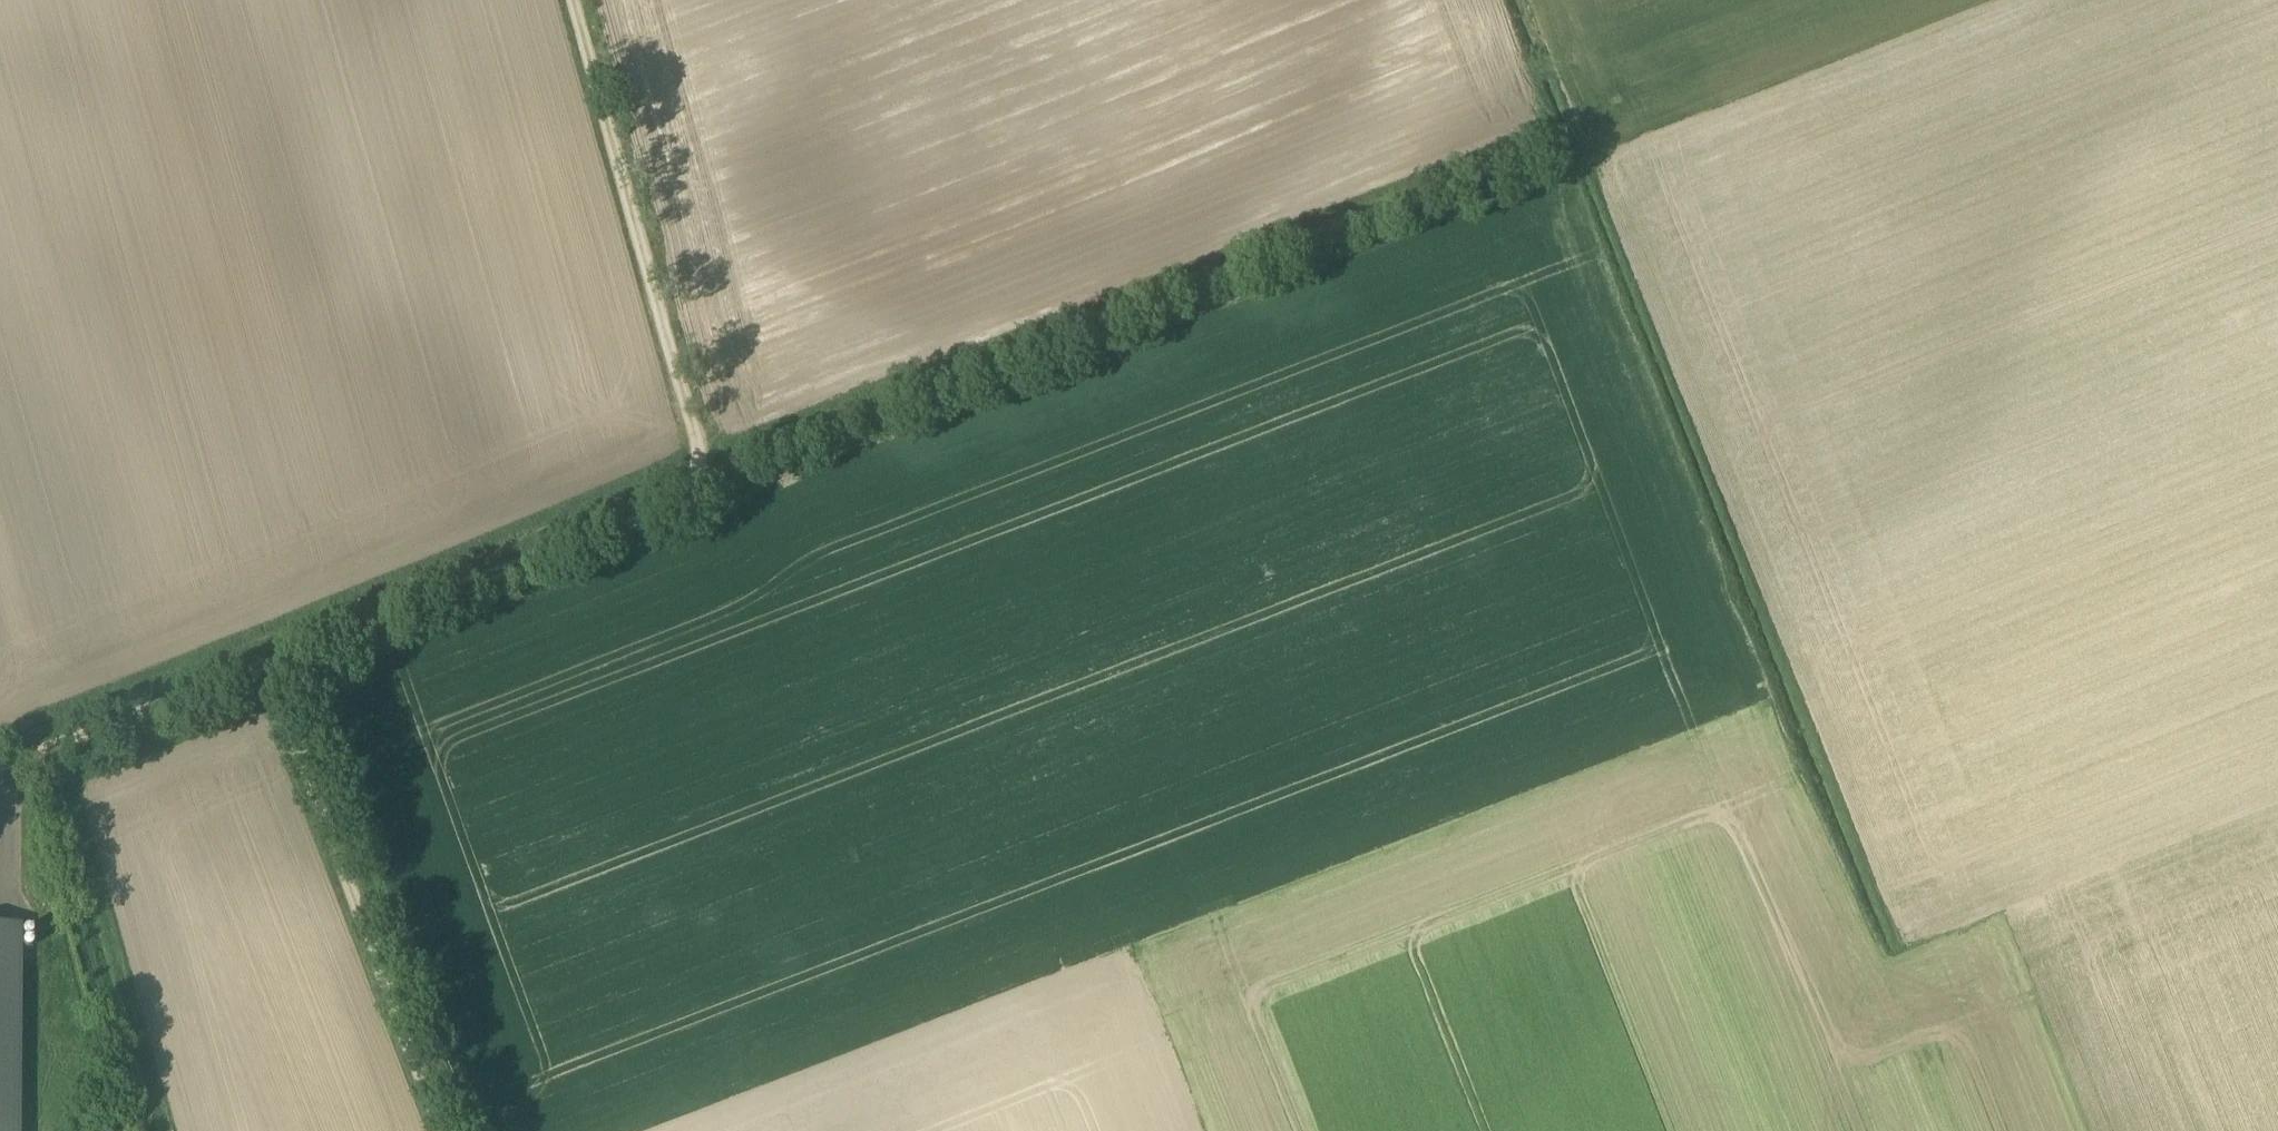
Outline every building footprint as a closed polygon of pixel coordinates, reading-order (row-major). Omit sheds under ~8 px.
[(16,921),(0,921),(0,1130),(16,1130),(16,921)]
